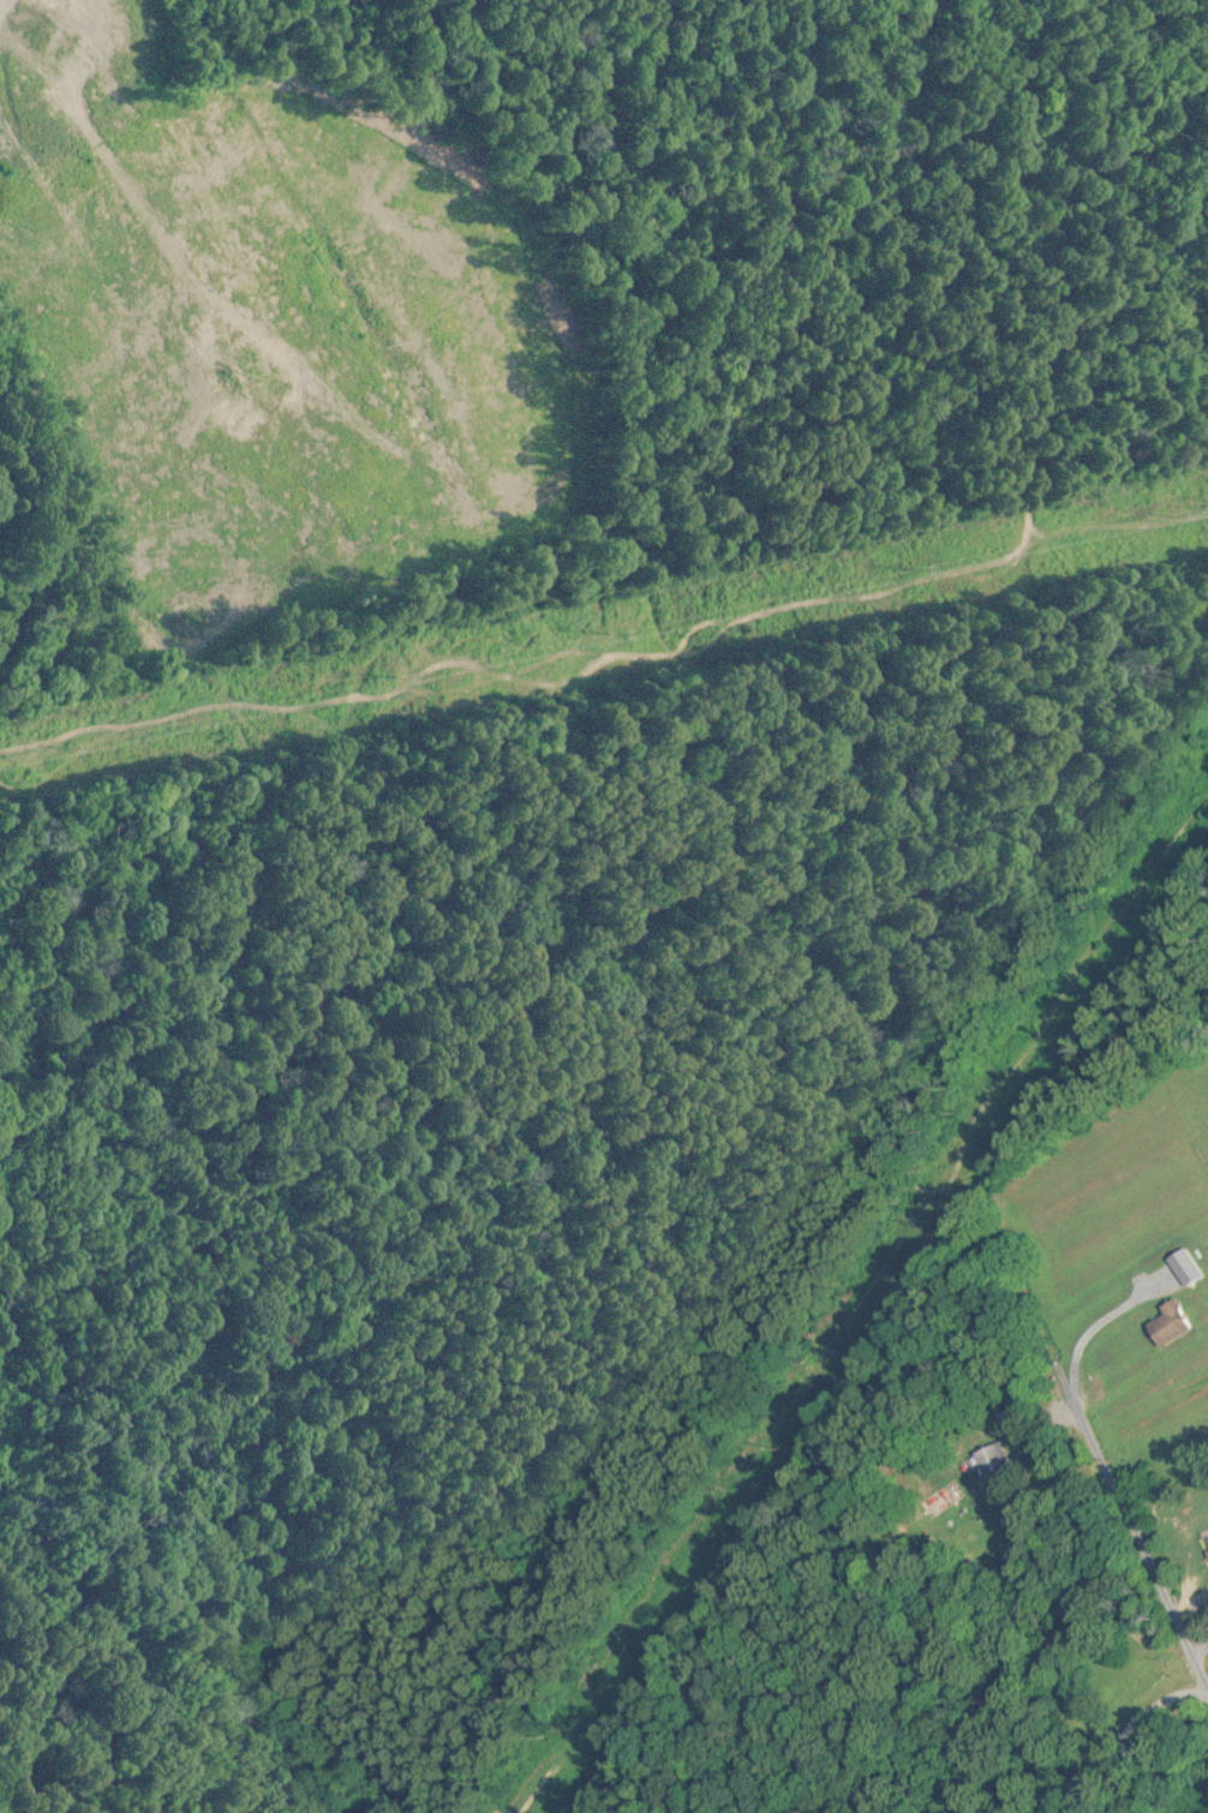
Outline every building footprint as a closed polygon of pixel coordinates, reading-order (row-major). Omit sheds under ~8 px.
[(1170,1310),(1173,1314),(1156,1327),(1173,1351),(1205,1328),(1184,1300),(1170,1310)] [(1005,1442),(980,1454),(997,1488),(1021,1476),(1005,1442)]
